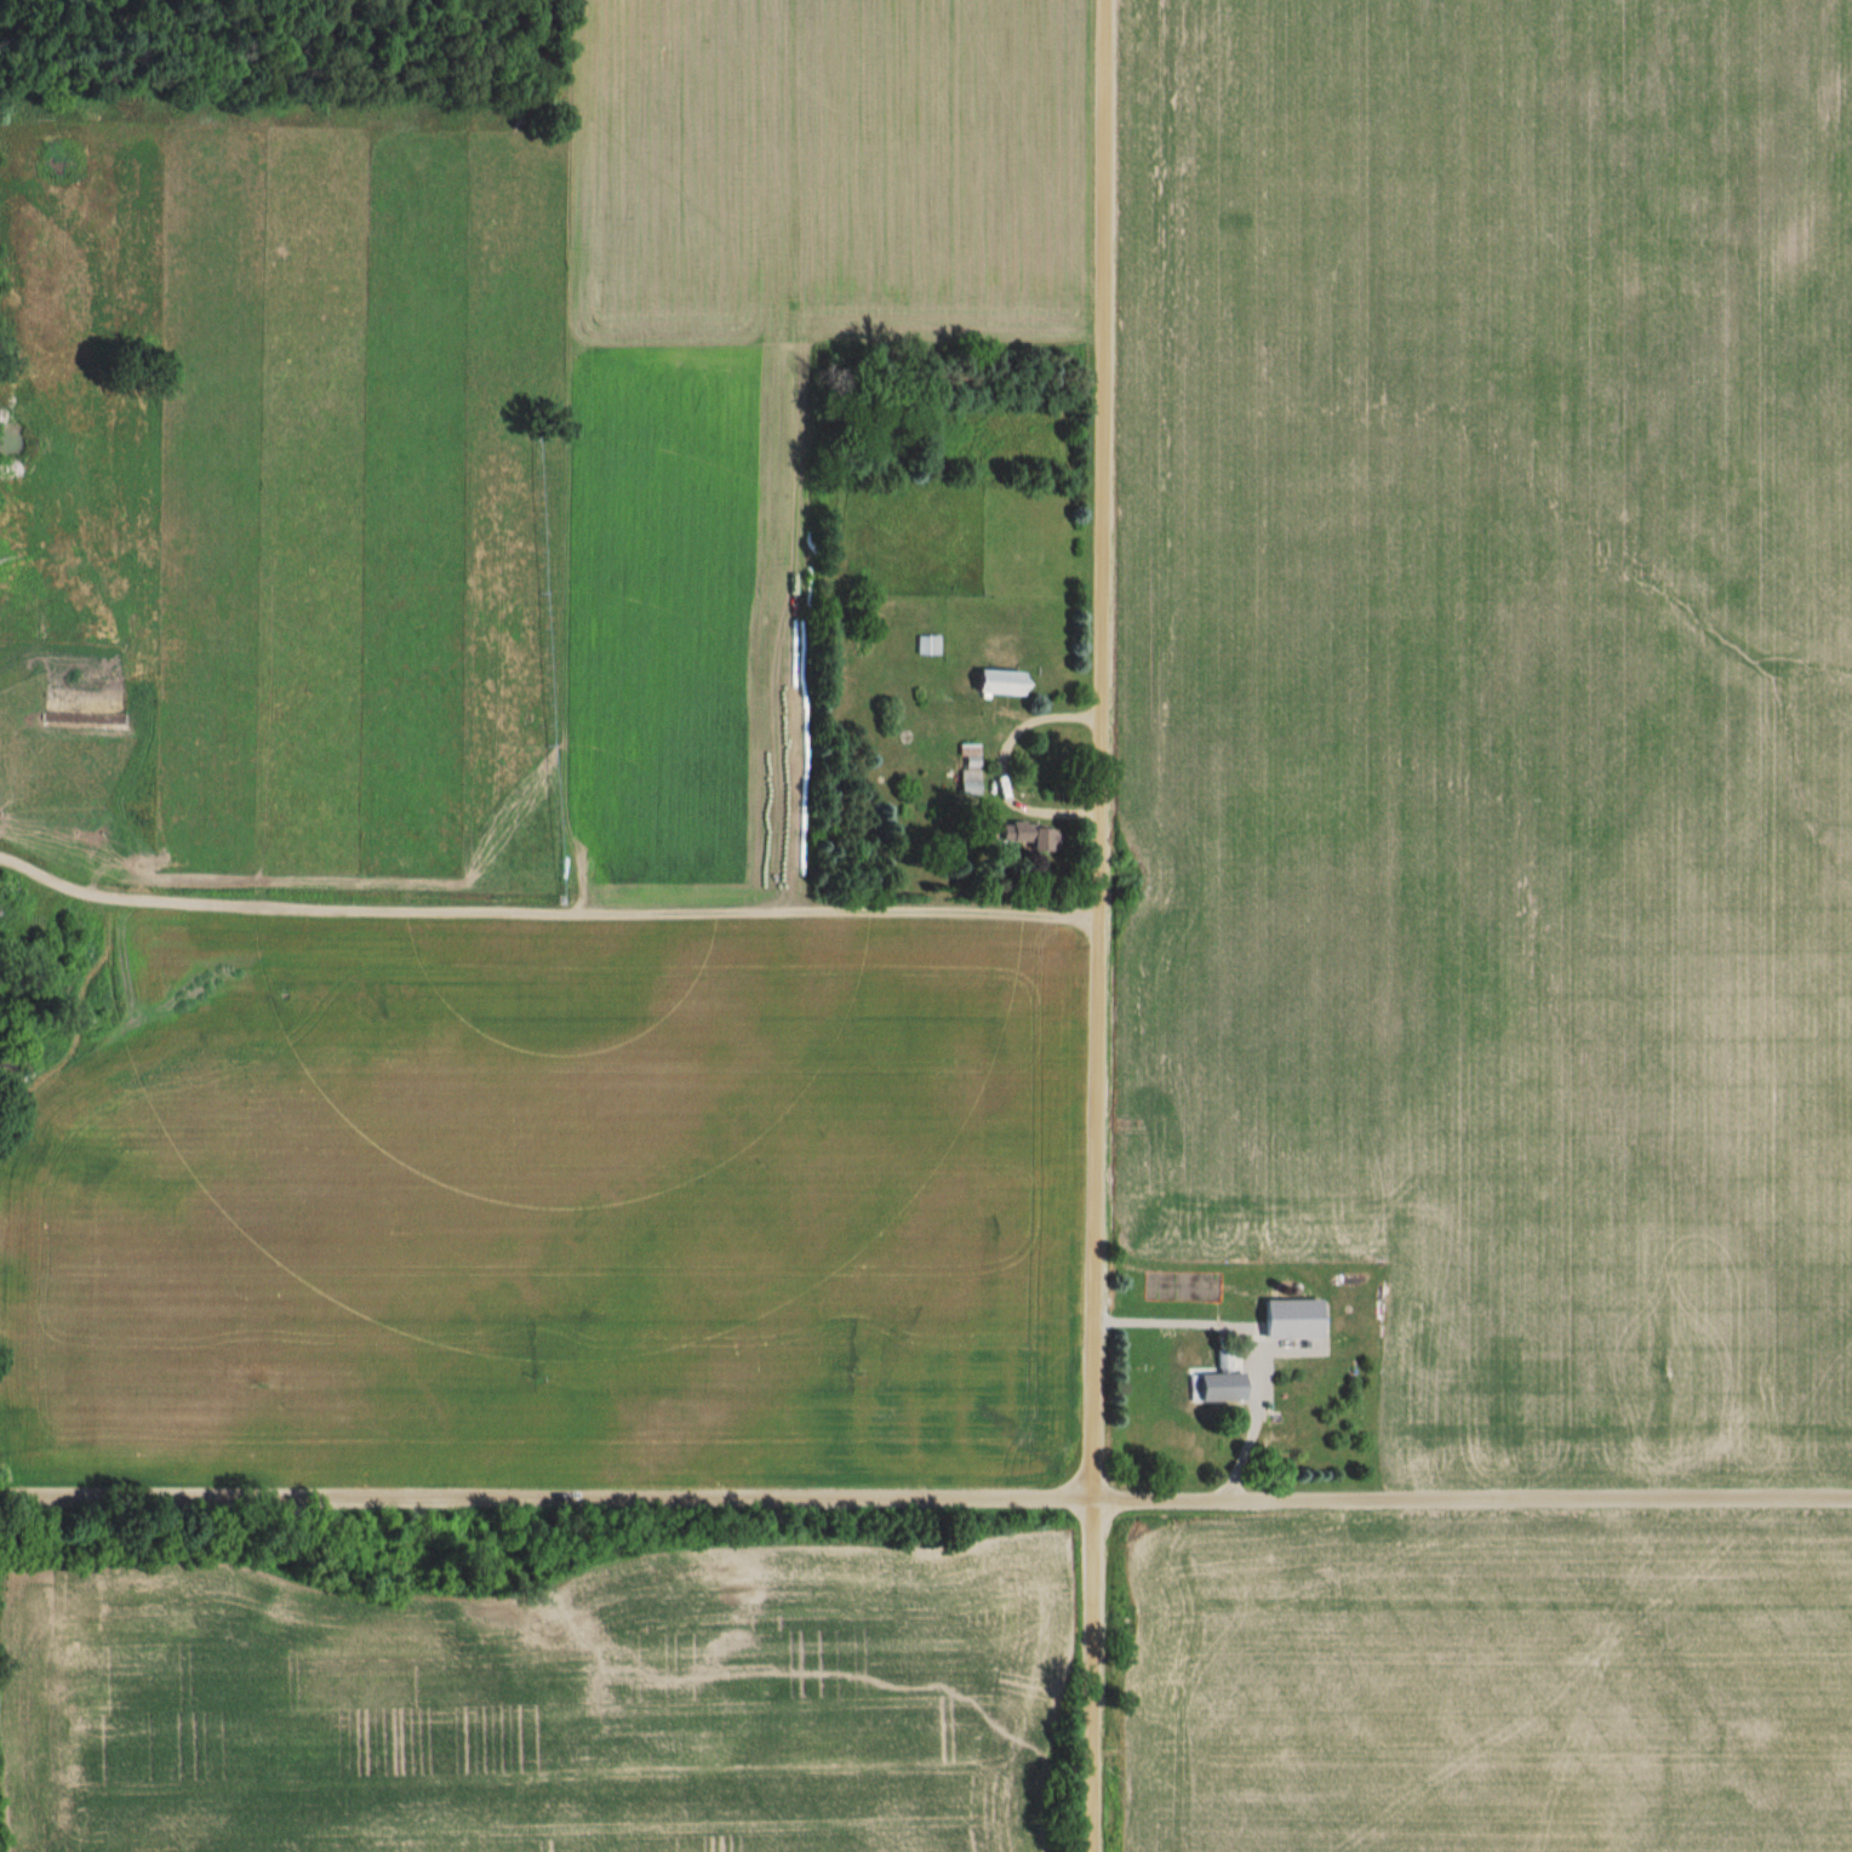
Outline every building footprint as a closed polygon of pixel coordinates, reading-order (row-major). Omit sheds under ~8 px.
[(919,637),(919,655),(939,655),(939,637),(919,637)] [(1025,673),(979,670),(977,695),(1023,698),(1025,673)] [(981,745),(961,745),(961,796),(981,796),(981,745)] [(1031,843),(1031,853),(1059,853),(1059,826),(1003,827),(1003,843),(1031,843)] [(1320,1338),(1320,1299),(1264,1299),(1264,1338),(1320,1338)]
